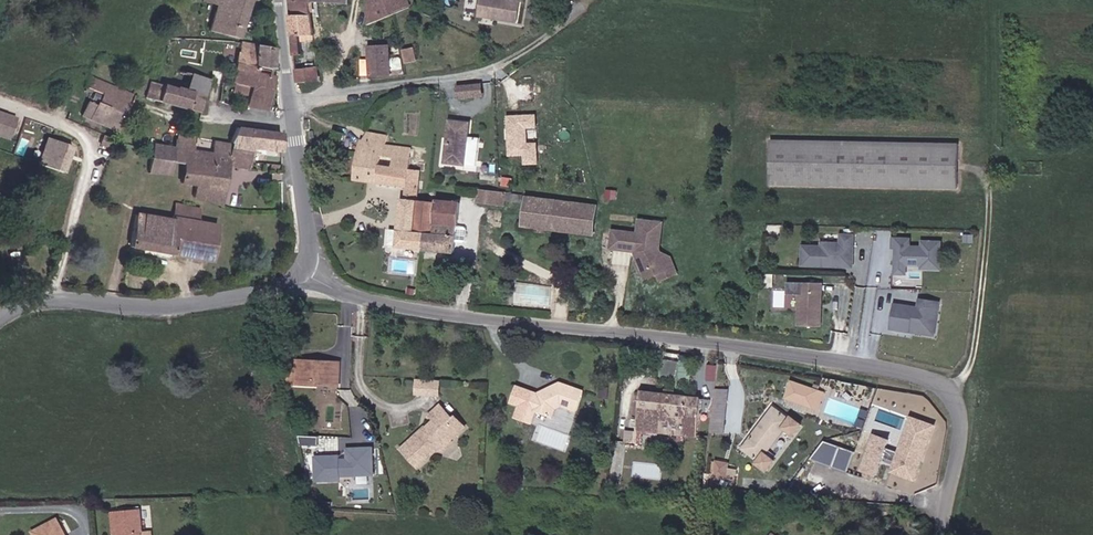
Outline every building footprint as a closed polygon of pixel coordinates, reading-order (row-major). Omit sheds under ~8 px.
[(211,25),(219,0),(208,0),(201,22),(211,25)] [(241,35),(252,0),(219,0),(211,25),(210,26),(241,35)] [(295,11),(315,10),(315,7),(314,0),(294,0),(295,11)] [(369,23),(409,9),(407,0),(367,0),(369,23)] [(476,16),(517,22),(520,0),(479,0),(476,16)] [(317,31),(315,10),(295,11),(300,53),(306,52),(304,40),(312,39),(312,32),(317,31)] [(257,64),(272,66),(274,48),(243,42),(241,54),(239,62),(257,64)] [(376,46),(377,76),(406,75),(408,73),(407,60),(405,58),(396,59),(395,46),(376,46)] [(410,60),(418,60),(417,48),(409,49),(410,60)] [(228,59),(239,62),(241,54),(229,52),(228,59)] [(251,104),(265,106),(270,74),(256,72),(257,64),(239,62),(236,80),(254,84),(253,92),(251,104)] [(301,79),(322,79),(321,64),(300,65),(301,79)] [(205,96),(210,80),(168,66),(163,82),(205,96)] [(148,96),(201,113),(205,96),(163,82),(153,79),(148,96)] [(234,88),(253,92),(254,84),(236,80),(234,88)] [(462,85),(462,96),(476,96),(476,86),(462,85)] [(476,86),(476,96),(484,97),(484,86),(476,86)] [(121,129),(125,116),(126,113),(97,104),(97,106),(87,103),(83,117),(121,129)] [(535,114),(505,115),(507,156),(522,155),(522,166),(537,165),(536,142),(526,143),(525,129),(535,129),(535,114)] [(14,121),(0,117),(0,137),(7,140),(14,121)] [(462,123),(447,121),(443,162),(469,165),(472,138),(461,136),(462,123)] [(251,142),(262,143),(264,130),(241,126),(238,141),(237,146),(250,148),(251,142)] [(392,131),(367,129),(359,165),(354,178),(407,183),(406,198),(403,198),(400,228),(390,227),(389,242),(399,243),(398,244),(422,246),(423,229),(415,228),(417,199),(419,169),(428,170),(429,159),(414,157),(415,145),(391,143),(392,131)] [(270,145),(286,146),(286,133),(264,130),(262,143),(270,145)] [(189,168),(194,145),(195,134),(182,132),(179,141),(174,147),(170,165),(182,167),(189,168)] [(194,145),(211,148),(213,137),(195,134),(194,145)] [(156,143),(174,147),(179,141),(158,136),(156,143)] [(237,146),(238,141),(213,137),(211,148),(215,149),(218,143),(229,145),(237,146)] [(36,165),(63,174),(71,149),(45,139),(36,165)] [(250,148),(269,151),(270,145),(262,143),(251,142),(250,148)] [(168,178),(170,165),(174,147),(156,143),(149,174),(168,178)] [(203,180),(223,184),(229,145),(218,143),(215,149),(211,148),(203,180)] [(771,182),(957,184),(958,146),(771,144),(771,182)] [(189,168),(182,167),(179,184),(202,188),(203,180),(211,148),(194,145),(189,168)] [(209,204),(219,208),(223,184),(203,180),(202,188),(199,202),(209,204)] [(476,196),(500,199),(501,190),(477,187),(476,196)] [(504,196),(522,198),(523,193),(501,190),(500,199),(504,199),(504,196)] [(524,222),(592,231),(595,203),(528,194),(524,222)] [(422,246),(453,250),(454,239),(456,226),(458,199),(438,197),(437,201),(435,229),(423,229),(422,246)] [(423,229),(435,229),(437,201),(417,199),(415,228),(423,229)] [(125,246),(209,262),(217,227),(196,223),(199,210),(161,203),(159,220),(131,216),(128,232),(125,246)] [(662,259),(657,249),(662,223),(638,219),(636,232),(611,228),(608,246),(635,250),(638,254),(634,260),(639,271),(641,270),(646,280),(656,274),(667,268),(662,259)] [(464,238),(465,229),(463,227),(456,226),(454,239),(462,240),(464,238)] [(853,262),(854,235),(841,234),(840,243),(824,242),(824,246),(805,245),(804,266),(824,266),(824,262),(840,262),(840,267),(846,267),(846,262),(853,262)] [(909,242),(892,241),(892,251),(898,251),(898,260),(895,260),(895,270),(905,270),(905,268),(921,269),(921,271),(940,271),(940,245),(922,244),(922,250),(909,250),(909,242)] [(668,256),(662,259),(667,268),(656,274),(660,282),(677,273),(668,256)] [(823,279),(800,279),(799,322),(822,322),(823,279)] [(516,303),(551,305),(552,285),(518,282),(516,303)] [(895,304),(891,329),(910,332),(911,328),(925,331),(933,325),(935,311),(938,312),(940,303),(920,300),(919,308),(895,304)] [(911,328),(910,332),(935,336),(938,312),(935,311),(933,325),(925,331),(911,328)] [(108,339),(116,340),(118,326),(110,324),(108,339)] [(298,370),(341,371),(343,355),(299,351),(298,370)] [(710,363),(708,378),(717,380),(719,364),(710,363)] [(297,377),(340,380),(341,371),(298,370),(297,377)] [(442,391),(443,377),(421,375),(420,390),(442,391)] [(792,392),(817,403),(825,384),(819,381),(817,386),(798,378),(792,392)] [(522,400),(527,403),(535,388),(521,381),(514,396),(522,400)] [(522,400),(517,412),(532,419),(537,407),(553,415),(557,407),(562,404),(577,410),(585,391),(561,381),(553,385),(554,388),(551,389),(550,387),(542,390),(542,391),(535,388),(527,403),(522,400)] [(738,432),(739,418),(730,418),(732,388),(717,387),(714,431),(738,432)] [(640,399),(702,408),(702,401),(640,393),(640,399)] [(684,434),(699,436),(702,408),(640,399),(636,427),(660,430),(662,418),(686,422),(684,434)] [(424,430),(409,447),(424,463),(440,447),(451,436),(454,438),(465,427),(455,419),(459,414),(443,400),(430,414),(436,419),(428,428),(427,429),(427,430),(426,432),(424,430)] [(777,457),(769,450),(790,424),(798,430),(807,418),(799,411),(795,415),(780,403),(746,446),(762,458),(759,461),(768,468),(777,457)] [(465,427),(470,421),(460,413),(459,414),(455,419),(465,427)] [(908,414),(891,473),(918,481),(935,422),(908,414)] [(660,430),(684,434),(686,422),(662,418),(660,430)] [(877,474),(886,435),(870,432),(862,471),(877,474)] [(440,447),(445,451),(456,439),(454,438),(451,436),(440,447)] [(823,438),(816,459),(849,471),(857,450),(823,438)] [(345,456),(311,457),(312,483),(339,482),(339,477),(372,476),(371,447),(345,448),(345,456)] [(714,473),(725,474),(727,461),(722,461),(722,456),(715,455),(714,473)] [(139,507),(114,510),(116,533),(111,534),(141,534),(139,507)] [(23,533),(24,534),(56,534),(46,519),(23,533)]
